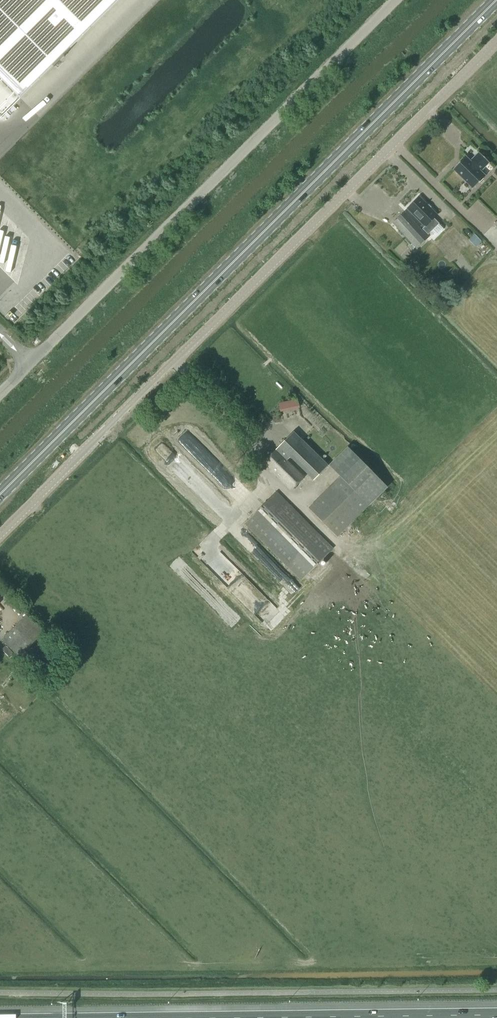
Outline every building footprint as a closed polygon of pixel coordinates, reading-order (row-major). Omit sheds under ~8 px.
[(21,98),(53,66),(54,67),(55,67),(54,66),(64,57),(65,57),(63,55),(119,0),(0,0),(0,77),(21,98)] [(466,156),(453,169),(453,170),(473,188),(472,189),(473,189),(486,176),(486,175),(485,176),(481,171),(489,163),(490,163),(479,152),(478,152),(479,153),(470,161),(466,157),(466,156)] [(419,197),(408,208),(425,226),(422,229),(428,235),(440,224),(434,218),(437,215),(419,197)] [(428,238),(404,212),(393,223),(417,249),(428,238)] [(475,233),(469,239),(476,246),(482,241),(475,233)] [(286,401),(279,402),(281,411),(288,410),(286,401)] [(287,460),(291,456),(314,479),(328,465),(294,432),(276,449),(287,460)] [(339,535),(369,504),(387,484),(347,446),(329,465),(340,475),(310,507),(339,535)] [(304,477),(287,460),(276,449),(264,461),(292,489),(304,477)] [(302,579),(333,548),(276,491),(245,522),(302,579)] [(2,640),(19,656),(45,630),(28,613),(2,640)] [(50,637),(31,656),(38,663),(57,644),(50,637)]
